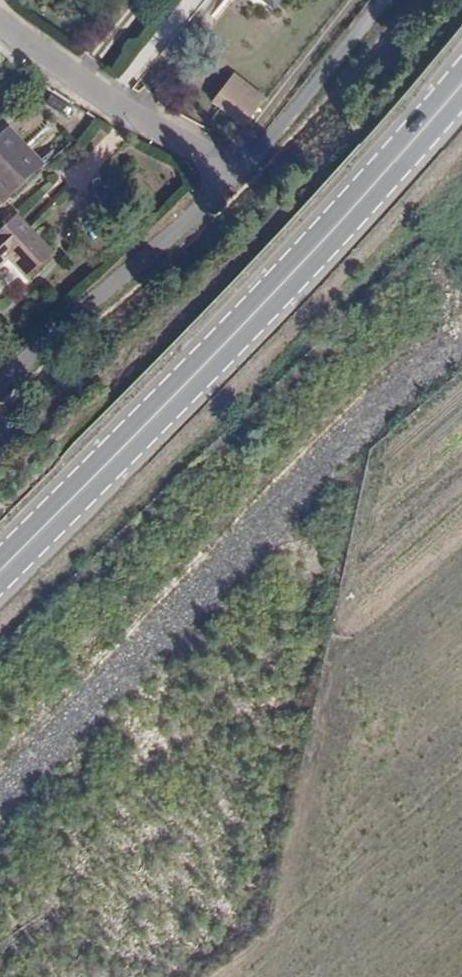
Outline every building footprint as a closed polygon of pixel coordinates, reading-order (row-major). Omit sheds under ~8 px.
[(197,0),(173,0),(188,12),(197,0)] [(268,2),(277,8),(283,0),(270,0),(268,2)] [(233,74),(213,106),(247,128),(268,96),(233,74)] [(44,167),(8,128),(0,136),(0,202),(2,204),(44,167)] [(0,230),(0,268),(9,260),(26,277),(53,254),(17,215),(0,230)]
